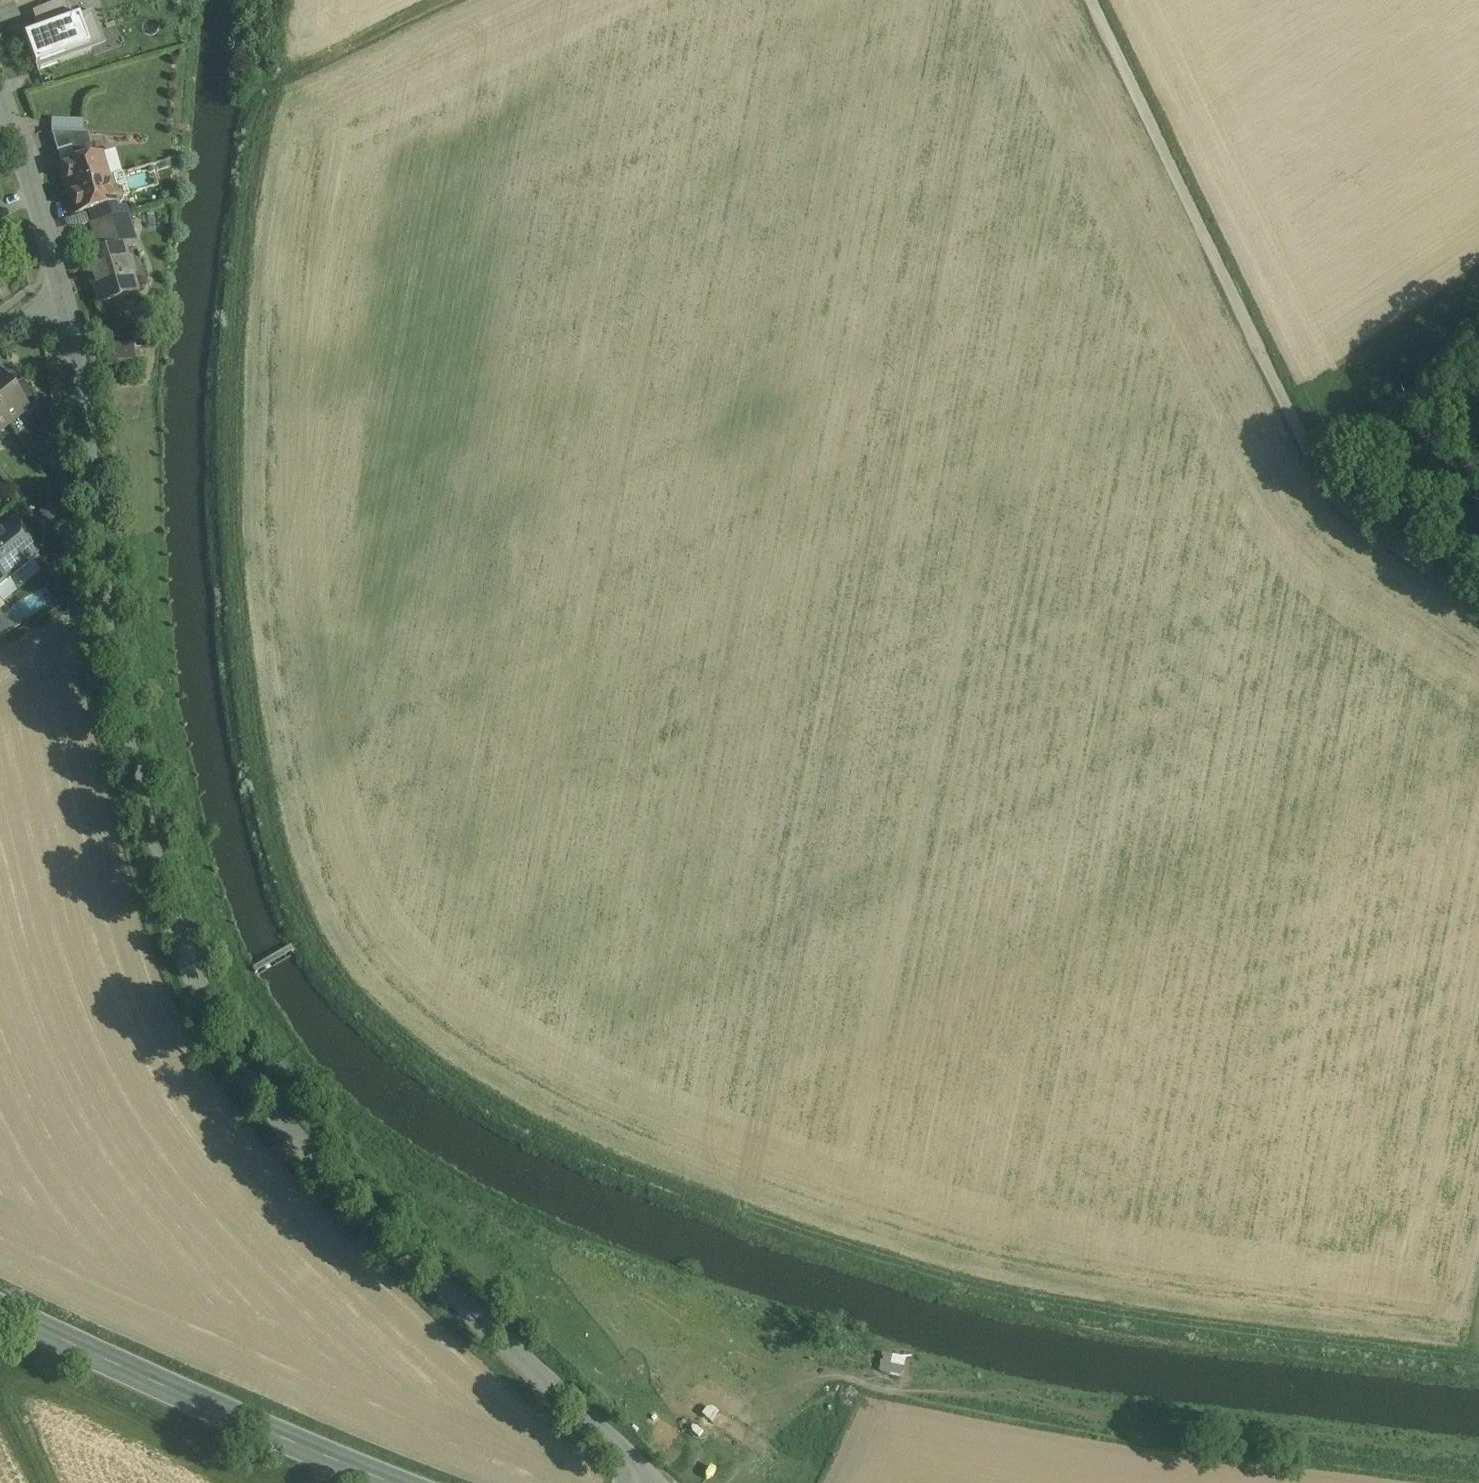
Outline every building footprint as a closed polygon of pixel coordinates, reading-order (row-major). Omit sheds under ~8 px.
[(40,31),(74,19),(67,0),(63,0),(33,13),(40,31)] [(42,37),(27,42),(37,71),(93,51),(86,33),(100,29),(94,12),(74,19),(40,31),(42,37)] [(87,135),(51,133),(57,152),(72,148),(76,163),(96,157),(87,135)] [(76,163),(61,168),(68,191),(108,179),(102,156),(96,157),(76,163)] [(108,179),(68,191),(76,216),(115,204),(119,203),(122,198),(120,192),(115,189),(112,190),(108,179)] [(115,204),(88,212),(92,225),(120,217),(115,204)] [(92,225),(92,226),(98,245),(132,235),(126,215),(120,217),(92,225)] [(135,294),(122,249),(87,259),(101,304),(135,294)] [(133,342),(105,346),(108,366),(136,362),(133,342)] [(0,374),(0,415),(9,425),(28,410),(12,390),(0,374)] [(38,402),(22,382),(12,390),(28,410),(38,402)] [(0,415),(0,432),(9,425),(0,415)] [(13,521),(0,531),(0,555),(17,575),(40,555),(13,521)] [(17,575),(0,555),(0,588),(17,575)] [(905,1373),(908,1353),(884,1351),(882,1371),(905,1373)]
